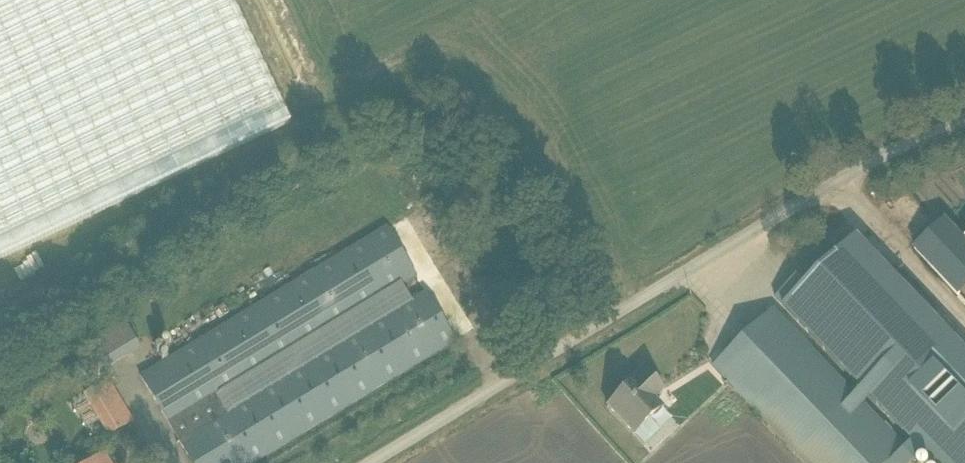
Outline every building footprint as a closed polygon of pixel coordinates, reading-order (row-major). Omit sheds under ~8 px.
[(289,123),(231,0),(0,0),(0,260),(289,123)] [(168,425),(192,462),(253,462),(455,341),(425,293),(262,392),(259,387),(237,399),(234,394),(220,402),(216,396),(415,276),(386,227),(139,376),(168,425)] [(857,236),(827,265),(819,257),(775,298),(933,462),(964,462),(964,349),(857,236)] [(907,448),(775,309),(714,368),(804,462),(891,462),(907,448)] [(95,340),(112,365),(141,347),(124,321),(95,340)] [(84,368),(92,382),(104,375),(95,361),(84,368)] [(621,421),(635,435),(665,406),(660,401),(667,394),(656,382),(642,368),(629,381),(631,383),(607,407),(621,421)] [(107,380),(82,394),(107,437),(132,422),(107,380)]
